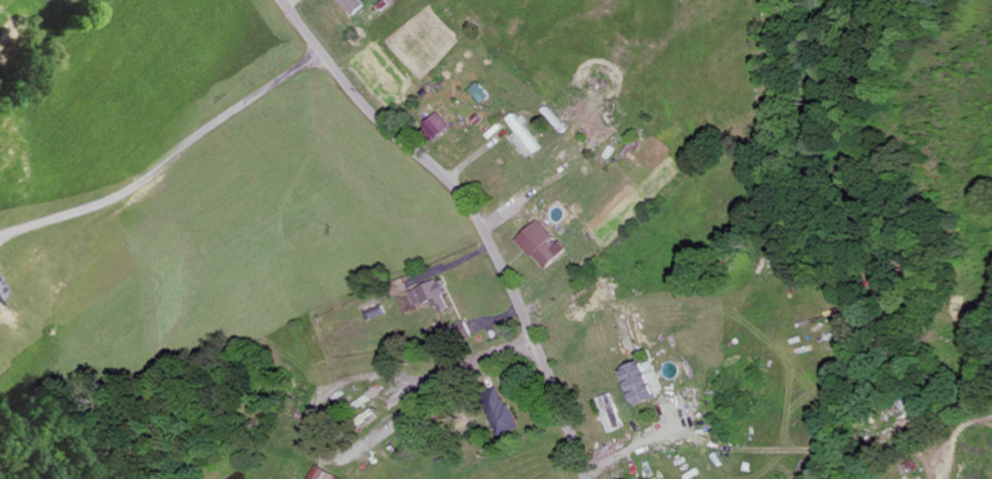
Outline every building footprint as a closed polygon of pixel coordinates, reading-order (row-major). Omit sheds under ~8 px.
[(353,17),(365,6),(360,0),(338,0),(353,17)] [(497,96),(484,82),(475,90),(488,104),(497,96)] [(536,121),(531,115),(525,119),(520,113),(513,119),(523,132),(517,136),(535,158),(548,147),(531,125),(536,121)] [(564,254),(553,241),(558,236),(542,219),(520,239),(548,270),(564,254)] [(433,300),(439,314),(452,308),(446,295),(450,293),(443,278),(411,292),(418,307),(433,300)] [(473,336),(468,321),(455,326),(460,341),(473,336)] [(503,387),(483,394),(499,437),(519,429),(503,387)] [(598,398),(611,432),(625,427),(612,393),(598,398)]
